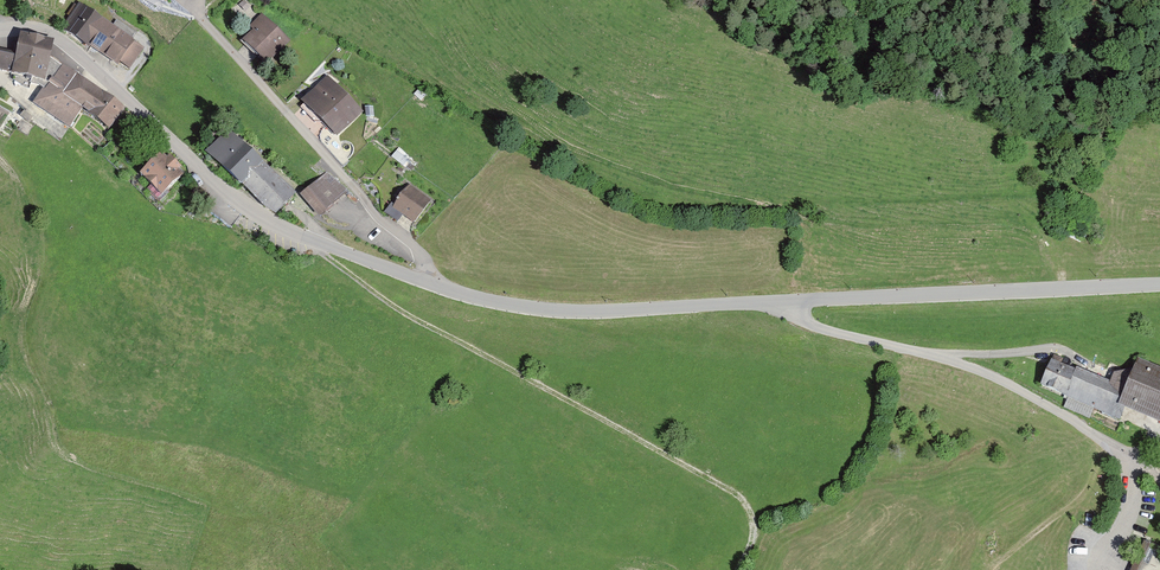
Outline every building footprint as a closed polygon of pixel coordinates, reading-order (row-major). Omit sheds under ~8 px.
[(78,9),(64,31),(88,47),(89,46),(103,26),(78,9)] [(245,41),(265,60),(284,41),(264,21),(255,31),(245,41)] [(103,26),(89,46),(116,64),(117,62),(127,68),(140,48),(104,24),(103,26)] [(48,43),(19,36),(17,47),(13,46),(11,54),(0,51),(0,70),(30,77),(40,79),(46,55),(48,43)] [(32,103),(67,127),(80,108),(80,109),(94,89),(94,88),(46,55),(40,79),(30,77),(28,83),(36,85),(42,88),(32,103)] [(316,113),(335,133),(357,112),(331,87),(316,102),(311,102),(307,105),(307,110),(311,113),(316,113)] [(106,127),(120,107),(101,94),(102,93),(94,88),(94,89),(80,109),(106,127)] [(240,184),(240,183),(257,165),(226,135),(209,153),(208,153),(222,165),(221,166),(240,184)] [(390,156),(401,165),(405,160),(394,152),(390,156)] [(160,195),(180,176),(175,171),(178,168),(167,157),(164,160),(160,155),(140,174),(160,195)] [(257,165),(240,183),(266,208),(267,208),(275,212),(291,195),(258,164),(257,165)] [(324,173),(305,191),(300,195),(318,215),(324,210),(345,191),(324,173)] [(401,214),(412,222),(427,201),(407,187),(392,207),(389,205),(384,212),(395,221),(401,214)] [(1040,385),(1063,395),(1073,371),(1057,364),(1060,357),(1053,355),(1050,362),(1049,361),(1040,385)] [(1063,395),(1117,418),(1124,402),(1141,409),(1139,413),(1147,417),(1149,413),(1159,417),(1159,414),(1159,376),(1136,366),(1134,371),(1132,370),(1117,373),(1116,373),(1111,385),(1074,369),(1073,371),(1063,395)] [(1153,537),(1146,534),(1130,569),(1138,569),(1153,537)]
